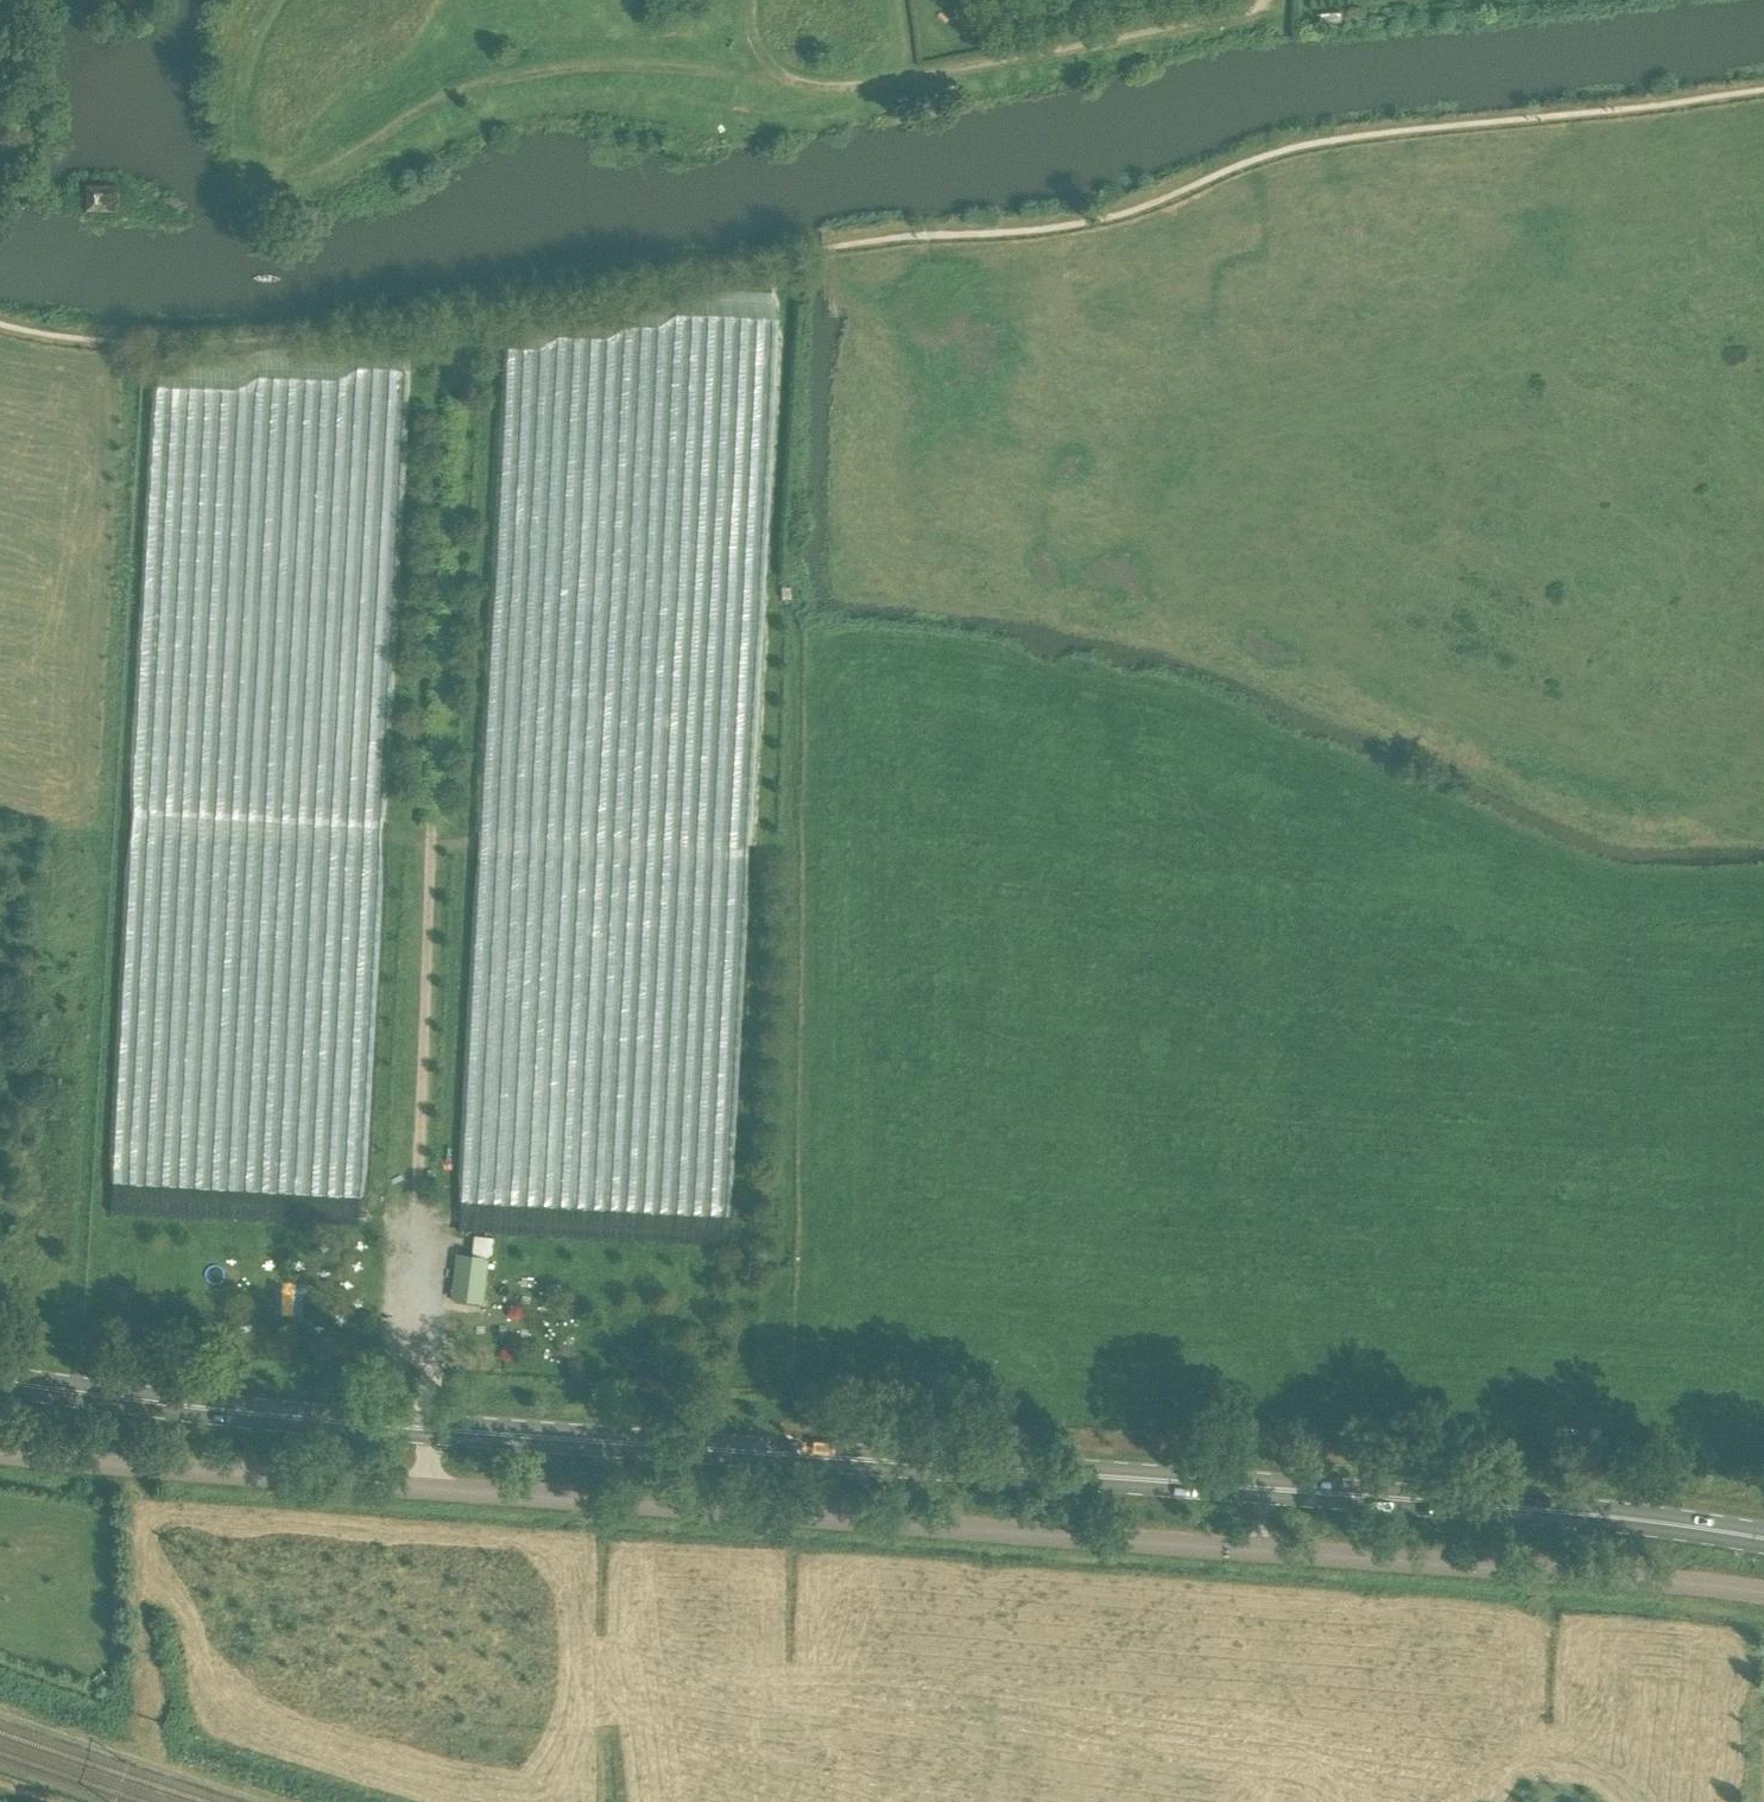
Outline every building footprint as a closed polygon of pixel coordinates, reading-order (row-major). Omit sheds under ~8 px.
[(114,8),(144,8),(144,0),(114,0),(114,8)] [(131,183),(91,180),(88,208),(129,211),(131,183)] [(460,1253),(454,1299),(479,1302),(483,1276),(490,1277),(495,1246),(473,1244),(472,1255),(460,1253)]
